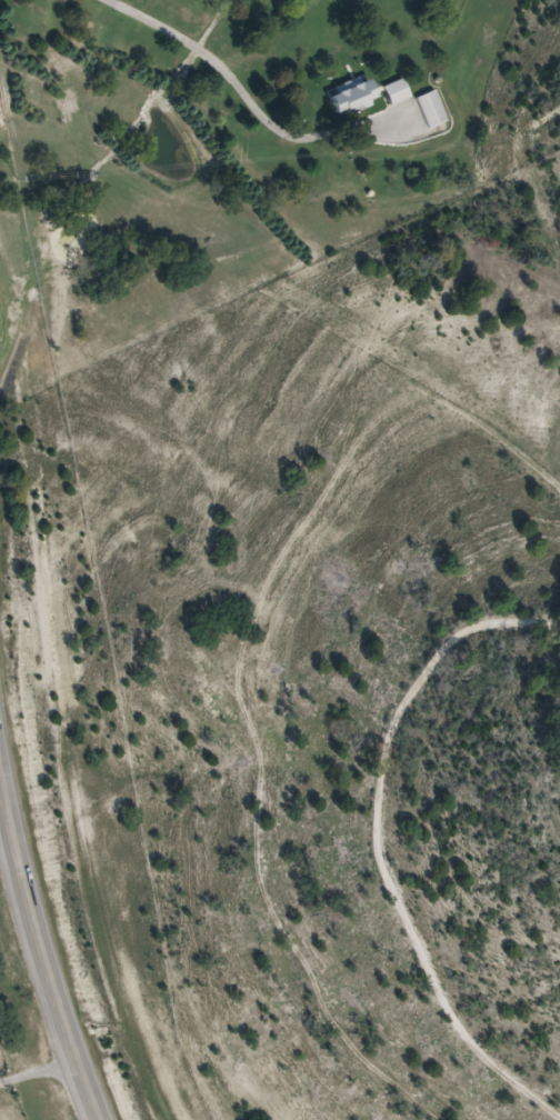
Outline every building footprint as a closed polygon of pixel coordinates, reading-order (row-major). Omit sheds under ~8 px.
[(329,90),(340,119),(374,107),(372,102),(381,99),(374,80),(362,84),(360,80),(329,90)] [(392,107),(412,98),(403,80),(384,89),(392,107)] [(447,121),(435,91),(416,99),(428,129),(447,121)]
